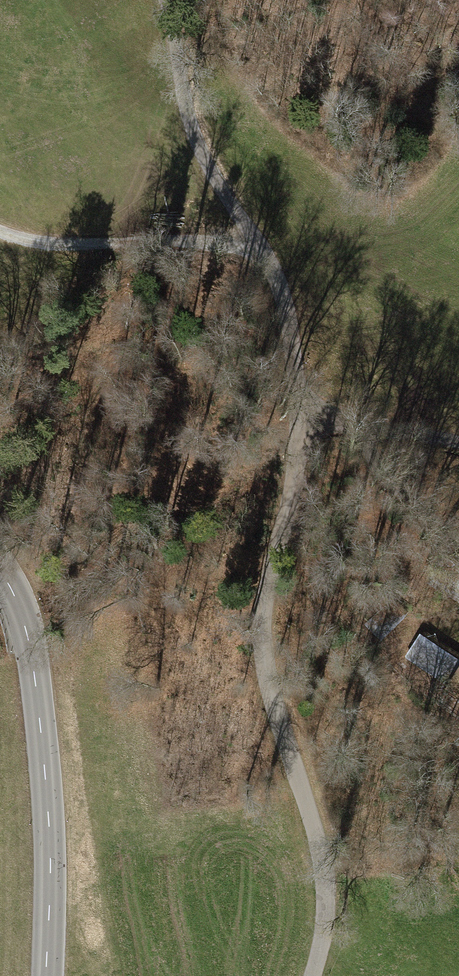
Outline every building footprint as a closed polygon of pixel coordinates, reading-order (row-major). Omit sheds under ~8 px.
[(423,631),(402,665),(458,701),(458,654),(423,631)]
